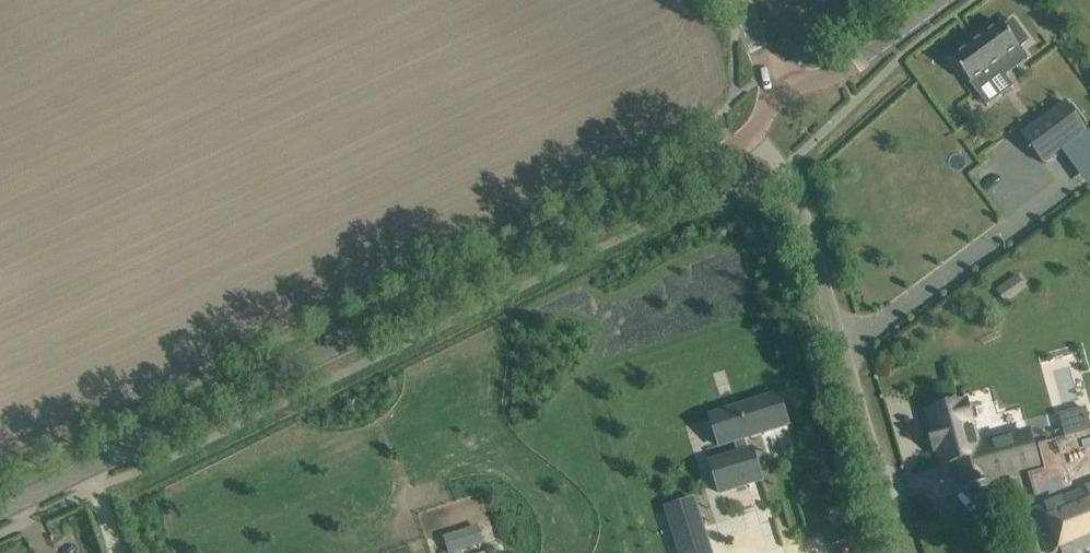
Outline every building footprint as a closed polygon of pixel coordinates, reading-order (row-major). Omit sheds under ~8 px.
[(1002,23),(953,58),(977,91),(1026,56),(1019,47),(1028,41),(1013,20),(1004,27),(1002,23)] [(1066,103),(1022,135),(1043,163),(1086,130),(1066,103)] [(1032,192),(1050,180),(1044,171),(1026,183),(1032,192)] [(737,408),(710,416),(719,445),(719,446),(734,441),(738,454),(725,458),(725,459),(710,463),(720,491),(719,492),(720,493),(735,488),(737,492),(747,489),(746,485),(749,484),(762,479),(759,468),(753,449),(748,451),(744,438),(789,424),(779,394),(765,398),(764,394),(736,403),(737,408)] [(966,402),(928,412),(932,427),(930,428),(935,450),(938,449),(942,465),(959,460),(966,483),(1037,464),(1029,432),(978,446),(966,402)] [(1059,414),(1065,436),(1089,429),(1089,423),(1086,407),(1059,414)] [(1033,510),(1045,552),(1055,552),(1058,552),(1059,552),(1070,552),(1089,545),(1089,487),(1033,510)] [(667,508),(681,552),(711,552),(702,525),(707,523),(704,514),(699,515),(694,499),(667,508)] [(447,539),(451,552),(454,552),(483,544),(478,529),(447,539)]
